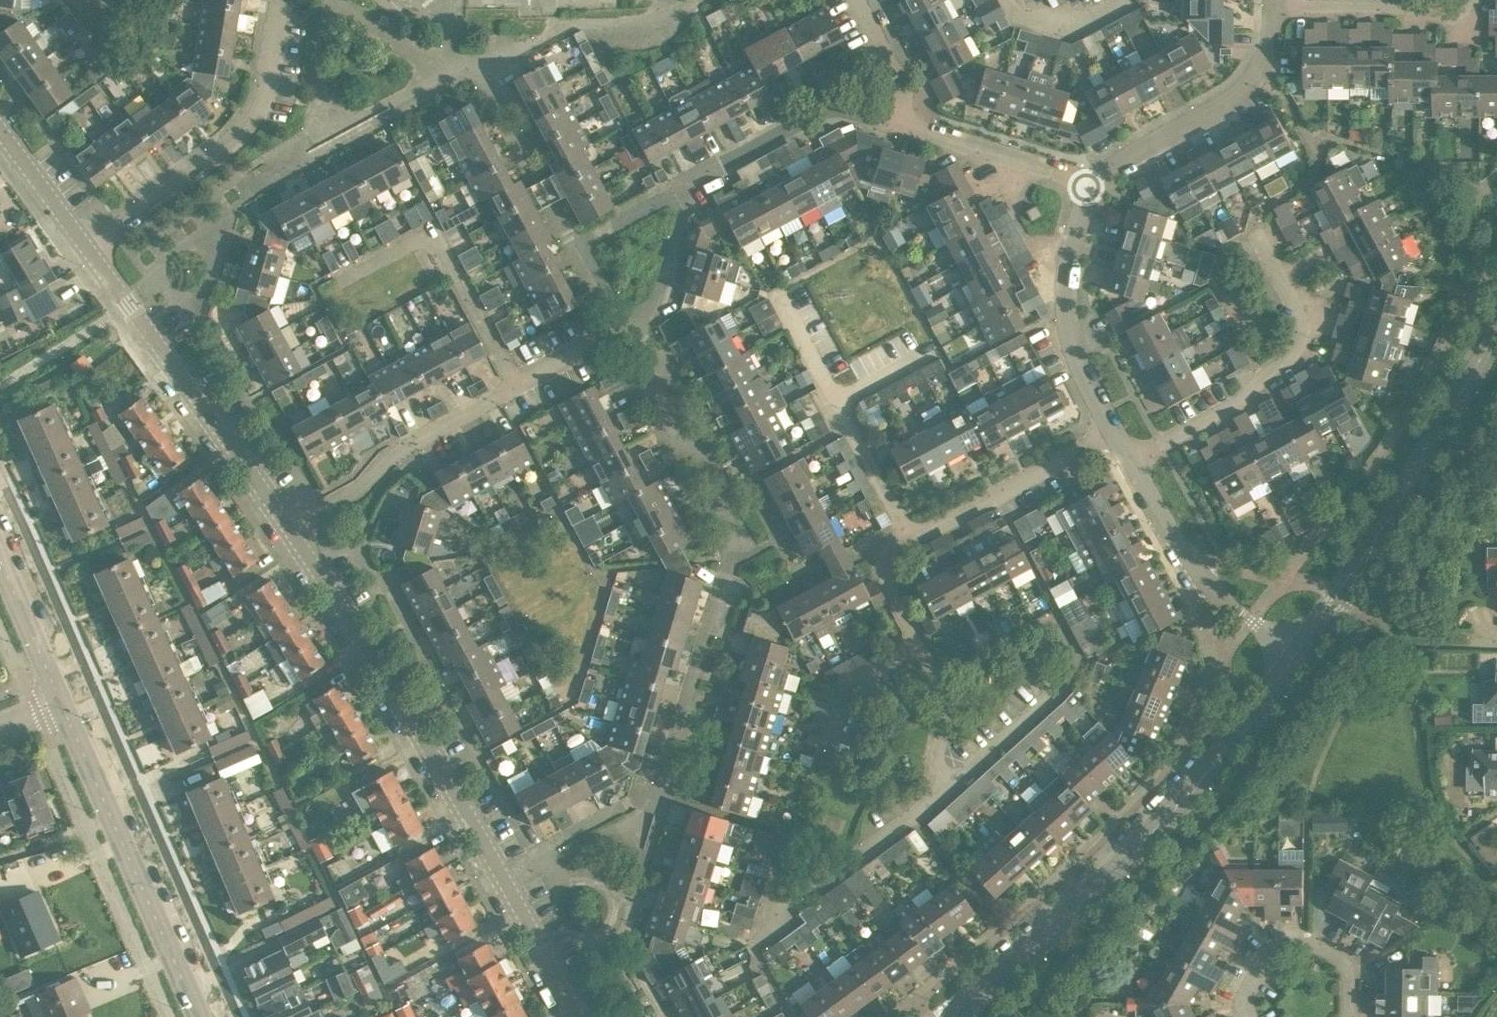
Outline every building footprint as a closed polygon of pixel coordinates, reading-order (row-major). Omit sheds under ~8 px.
[(16,14),(16,15),(25,13),(25,0),(0,0),(0,18),(16,14)] [(167,21),(171,0),(161,0),(158,20),(167,21)] [(204,4),(239,9),(240,0),(204,0),(204,4)] [(768,0),(743,0),(750,14),(758,10),(757,8),(769,1),(768,0)] [(941,1),(940,0),(897,0),(907,19),(941,1)] [(974,7),(985,26),(995,20),(1004,15),(999,5),(996,0),(987,0),(985,2),(974,7)] [(1207,31),(1231,31),(1231,8),(1221,8),(1221,0),(1184,0),(1183,18),(1207,18),(1207,31)] [(951,20),(941,1),(907,19),(918,38),(951,20)] [(235,32),(239,9),(204,4),(200,26),(235,32)] [(805,18),(822,50),(842,39),(825,7),(805,18)] [(1134,22),(1143,17),(1137,8),(1128,13),(1134,22)] [(69,26),(77,21),(70,11),(62,16),(69,26)] [(4,59),(33,38),(16,14),(0,18),(0,33),(0,54),(4,59)] [(385,26),(389,19),(382,15),(378,22),(385,26)] [(1004,15),(995,20),(1000,29),(1009,24),(1004,15)] [(805,18),(784,29),(801,61),(806,58),(822,50),(805,18)] [(1118,18),(1109,23),(1115,32),(1124,28),(1118,18)] [(167,21),(158,20),(155,41),(175,44),(176,34),(166,33),(167,21)] [(961,39),(951,20),(918,38),(928,57),(961,39)] [(200,26),(197,48),(232,54),(235,32),(200,26)] [(1029,31),(1019,28),(1016,38),(1026,42),(1029,31)] [(1105,38),(1099,28),(1090,33),(1095,42),(1105,38)] [(1327,86),(1327,47),(1316,47),(1316,28),(1305,28),(1305,72),(1302,72),(1302,83),(1306,83),(1306,86),(1327,86)] [(1327,86),(1350,86),(1349,28),(1339,28),(1339,47),(1327,47),(1327,86)] [(1350,86),(1371,86),(1371,47),(1359,47),(1359,28),(1349,28),(1350,86)] [(1371,86),(1391,86),(1392,86),(1392,62),(1395,62),(1395,47),(1393,47),(1393,32),(1393,28),(1383,28),(1383,47),(1371,47),(1371,86)] [(781,71),(797,63),(803,73),(811,69),(806,58),(801,61),(784,29),(764,40),(781,71)] [(1231,43),(1231,31),(1207,31),(1207,43),(1231,43)] [(1393,47),(1395,47),(1403,47),(1403,32),(1393,32),(1393,47)] [(1061,40),(1040,34),(1033,55),(1055,61),(1061,40)] [(1210,66),(1193,34),(1180,41),(1177,35),(1157,46),(1160,51),(1161,51),(1178,83),(1210,66)] [(4,59),(17,77),(46,56),(33,38),(4,59)] [(89,53),(96,48),(89,38),(81,44),(89,53)] [(1086,48),(1081,38),(1071,43),(1076,53),(1086,48)] [(972,58),(961,39),(928,57),(938,75),(929,81),(935,92),(956,81),(950,70),(972,58)] [(585,55),(593,51),(587,40),(579,44),(585,55)] [(761,82),(781,71),(764,40),(743,51),(751,66),(752,65),(761,82)] [(1426,62),(1415,62),(1414,100),(1434,100),(1436,100),(1436,77),(1437,77),(1437,62),(1436,62),(1436,47),(1436,43),(1426,43),(1426,62)] [(1436,62),(1437,62),(1446,62),(1446,47),(1436,47),(1436,62)] [(96,48),(89,53),(96,63),(104,58),(96,48)] [(228,77),(232,54),(197,48),(192,77),(213,90),(216,75),(228,77)] [(156,65),(161,59),(145,49),(142,52),(156,65)] [(845,64),(853,60),(847,49),(839,53),(845,64)] [(1161,51),(1160,51),(1141,61),(1159,93),(1178,83),(1161,51)] [(17,77),(30,95),(59,74),(46,56),(17,77)] [(1122,71),(1140,103),(1141,103),(1143,106),(1155,100),(1153,96),(1159,93),(1141,61),(1131,66),(1126,56),(1117,61),(1122,71)] [(1470,77),(1457,77),(1458,116),(1479,116),(1479,77),(1479,57),(1469,57),(1470,77)] [(120,65),(126,73),(136,65),(130,58),(120,65)] [(1414,100),(1415,62),(1395,62),(1392,62),(1392,86),(1391,86),(1391,100),(1414,100)] [(524,101),(555,83),(545,63),(513,80),(524,101)] [(656,76),(663,73),(658,63),(651,67),(656,76)] [(126,73),(120,65),(110,73),(116,80),(126,73)] [(751,66),(731,76),(749,108),(769,97),(761,82),(752,65),(751,66)] [(600,85),(601,85),(609,81),(603,69),(594,74),(600,85)] [(811,69),(803,73),(809,83),(817,79),(811,69)] [(973,104),(994,110),(1005,75),(983,69),(973,104)] [(1122,71),(1103,81),(1121,113),(1140,103),(1122,71)] [(59,74),(30,95),(44,115),(73,94),(59,74)] [(1026,81),(1005,75),(994,110),(1015,116),(1026,81)] [(731,76),(712,87),(729,119),(734,116),(749,108),(731,76)] [(1103,81),(1093,86),(1088,76),(1078,81),(1084,91),(1083,92),(1095,114),(1084,120),(1095,140),(1106,134),(1105,130),(1124,120),(1120,114),(1121,113),(1103,81)] [(192,77),(192,79),(187,78),(169,91),(172,96),(193,126),(212,112),(204,102),(213,95),(213,90),(192,77)] [(1458,116),(1457,77),(1437,77),(1436,77),(1436,100),(1434,100),(1434,116),(1458,116)] [(1479,77),(1479,116),(1496,116),(1496,77),(1479,77)] [(784,96),(793,92),(787,81),(779,85),(784,96)] [(956,81),(935,92),(941,103),(962,92),(956,81)] [(1046,87),(1026,81),(1015,116),(1036,123),(1046,87)] [(566,103),(555,83),(524,101),(535,121),(566,103)] [(83,92),(89,100),(99,92),(93,85),(83,92)] [(729,119),(712,87),(691,98),(708,130),(725,121),(731,131),(739,127),(734,116),(729,119)] [(1056,134),(1081,142),(1083,146),(1095,140),(1084,120),(1074,125),(1060,121),(1068,94),(1046,87),(1036,123),(1057,129),(1056,134)] [(698,135),(708,130),(691,98),(687,91),(683,90),(669,98),(667,102),(671,109),(688,141),(689,140),(694,138),(699,148),(691,153),(696,163),(710,156),(698,135)] [(89,100),(83,92),(73,99),(79,107),(89,100)] [(108,102),(101,92),(89,101),(96,110),(108,102)] [(604,108),(613,104),(607,93),(598,98),(604,108)] [(193,126),(172,96),(154,110),(153,110),(169,132),(174,139),(193,126)] [(151,145),(169,132),(153,110),(154,110),(149,103),(130,117),(151,145)] [(577,123),(566,103),(535,121),(546,141),(577,123)] [(438,146),(448,141),(479,124),(468,104),(437,121),(427,126),(438,146)] [(613,104),(604,108),(610,120),(619,115),(613,104)] [(1267,121),(1256,127),(1274,160),(1294,149),(1271,106),(1262,112),(1267,121)] [(776,107),(775,107),(767,111),(773,122),(781,118),(776,107)] [(671,109),(652,119),(669,151),(685,142),(691,153),(699,148),(694,138),(689,140),(688,141),(671,109)] [(52,127),(52,126),(62,119),(56,111),(46,119),(52,127)] [(130,117),(112,130),(132,158),(151,145),(130,117)] [(669,151),(652,119),(631,130),(648,162),(669,151)] [(577,123),(546,141),(556,160),(580,147),(581,148),(588,144),(577,123)] [(1256,170),(1274,160),(1256,127),(1247,132),(1242,123),(1233,127),(1256,170)] [(448,141),(459,161),(490,145),(479,124),(448,141)] [(739,127),(731,131),(737,142),(740,140),(745,137),(739,127)] [(856,185),(853,181),(844,164),(854,158),(843,137),(838,127),(817,138),(822,147),(813,151),(812,152),(812,153),(817,162),(836,196),(856,185)] [(1229,142),(1219,147),(1237,180),(1256,170),(1233,127),(1224,133),(1229,142)] [(1462,157),(1481,156),(1479,127),(1460,128),(1462,157)] [(112,130),(93,143),(114,172),(132,158),(112,130)] [(880,138),(854,131),(843,137),(854,158),(844,164),(853,181),(861,177),(871,180),(870,184),(892,190),(902,154),(888,150),(890,144),(879,140),(880,138)] [(1350,138),(1365,141),(1367,133),(1351,131),(1350,138)] [(626,150),(635,145),(628,133),(620,138),(626,150)] [(405,137),(397,142),(403,153),(411,149),(405,137)] [(114,172),(93,143),(75,157),(95,185),(114,172)] [(1203,143),(1194,148),(1218,190),(1237,180),(1219,147),(1209,153),(1203,143)] [(807,144),(798,148),(803,158),(812,153),(812,152),(807,144)] [(372,155),(389,186),(409,175),(393,145),(372,155)] [(459,161),(470,181),(501,165),(490,145),(459,161)] [(632,161),(641,156),(635,145),(626,150),(632,161)] [(592,168),(581,148),(580,147),(556,160),(548,164),(553,174),(548,176),(554,188),(592,168)] [(1191,162),(1181,168),(1199,201),(1218,190),(1194,148),(1186,153),(1191,162)] [(774,150),(764,155),(769,164),(798,216),(817,206),(798,173),(789,178),(774,150)] [(929,175),(920,173),(924,161),(902,154),(892,190),(913,197),(917,184),(926,186),(929,175)] [(372,155),(352,166),(369,197),(389,186),(372,155)] [(771,188),(761,193),(779,226),(785,238),(804,228),(798,216),(769,164),(764,155),(756,160),(771,188)] [(427,178),(421,166),(416,157),(408,162),(419,183),(427,178)] [(935,172),(941,184),(961,172),(955,161),(935,172)] [(817,162),(798,173),(817,206),(822,216),(840,206),(835,196),(836,196),(817,162)] [(1165,164),(1145,175),(1156,196),(1167,190),(1179,211),(1199,201),(1181,168),(1170,173),(1165,164)] [(501,165),(470,181),(480,201),(487,198),(487,197),(511,184),(501,165)] [(352,166),(332,177),(349,208),(369,197),(352,166)] [(654,172),(660,183),(668,178),(662,167),(654,172)] [(602,187),(592,168),(554,188),(560,198),(566,195),(570,204),(602,187)] [(1323,207),(1357,189),(1347,170),(1313,188),(1323,207)] [(972,193),(961,172),(941,184),(946,195),(925,206),(935,226),(968,208),(963,197),(972,193)] [(642,180),(647,190),(656,185),(650,175),(642,180)] [(1138,198),(1135,207),(1133,206),(1126,228),(1161,238),(1167,218),(1179,211),(1167,190),(1156,196),(1145,175),(1134,181),(1142,196),(1138,198)] [(538,181),(530,186),(541,208),(550,203),(560,198),(554,188),(548,176),(538,181)] [(332,177),(312,188),(328,219),(349,208),(332,177)] [(427,178),(419,183),(424,193),(433,188),(428,177),(427,178)] [(741,179),(732,184),(737,193),(746,188),(741,179)] [(498,217),(535,197),(530,186),(524,189),(519,180),(511,184),(487,197),(487,198),(498,217)] [(602,187),(570,204),(582,225),(613,208),(602,187)] [(309,229),(328,219),(312,188),(293,198),(302,215),(309,229)] [(1323,207),(1333,226),(1346,219),(1367,208),(1366,207),(1357,189),(1323,207)] [(713,195),(718,204),(707,210),(718,231),(728,225),(740,247),(760,236),(742,203),(738,194),(727,199),(722,190),(713,195)] [(761,193),(742,203),(760,236),(779,226),(761,193)] [(498,217),(509,238),(541,221),(536,211),(541,208),(535,197),(498,217)] [(978,202),(983,211),(992,206),(988,197),(978,202)] [(293,198),(272,209),(261,215),(259,220),(270,225),(269,228),(288,246),(290,240),(309,229),(302,215),(293,198)] [(414,205),(424,222),(432,218),(423,200),(414,205)] [(1390,220),(1379,200),(1366,207),(1367,208),(1346,219),(1333,226),(1337,235),(1351,228),(1356,238),(1390,220)] [(1287,201),(1274,208),(1278,217),(1292,210),(1287,201)] [(1040,215),(1035,204),(1024,210),(1030,221),(1040,215)] [(449,218),(443,207),(434,212),(440,223),(449,218)] [(935,226),(945,245),(978,227),(968,208),(935,226)] [(703,251),(708,236),(718,231),(707,210),(695,216),(692,217),(683,245),(694,249),(687,269),(724,280),(731,260),(703,251)] [(449,218),(440,223),(445,231),(462,222),(458,213),(449,218)] [(1241,233),(1232,216),(1220,222),(1229,238),(1241,233)] [(382,222),(391,240),(400,235),(390,218),(382,222)] [(1345,258),(1349,267),(1400,239),(1390,220),(1356,238),(1362,249),(1345,258)] [(541,221),(509,238),(519,257),(519,258),(544,244),(544,245),(552,241),(541,221)] [(945,245),(955,264),(1017,230),(1013,221),(983,237),(978,227),(945,245)] [(391,240),(382,222),(374,226),(383,244),(391,240)] [(1325,242),(1337,235),(1333,226),(1320,233),(1325,242)] [(251,242),(244,263),(279,274),(288,246),(269,228),(263,245),(251,242)] [(1126,228),(1120,248),(1155,259),(1161,238),(1126,228)] [(993,255),(1004,249),(1022,239),(1017,230),(955,264),(965,283),(998,265),(993,255)] [(1218,246),(1222,243),(1215,231),(1194,241),(1218,248),(1218,246)] [(1302,231),(1289,238),(1294,247),(1307,240),(1302,231)] [(855,233),(844,239),(849,247),(860,242),(855,233)] [(16,289),(15,289),(21,301),(46,286),(39,275),(46,271),(34,251),(37,249),(29,234),(21,238),(24,241),(1,255),(19,287),(16,289)] [(351,261),(359,257),(350,239),(341,244),(351,261)] [(1379,276),(1383,283),(1400,284),(1392,269),(1411,260),(1400,239),(1349,267),(1354,276),(1371,266),(1377,277),(1379,276)] [(836,243),(825,249),(829,258),(840,252),(836,243)] [(555,264),(544,245),(544,244),(519,258),(519,257),(512,260),(523,281),(555,264)] [(462,263),(480,253),(475,245),(457,255),(462,263)] [(1149,279),(1152,268),(1163,272),(1166,263),(1155,260),(1155,259),(1120,248),(1114,269),(1149,279)] [(331,272),(340,267),(330,250),(322,254),(331,272)] [(1214,264),(1216,254),(1206,251),(1203,261),(1214,264)] [(480,253),(462,263),(466,271),(484,261),(480,253)] [(250,290),(244,310),(269,308),(279,274),(244,263),(238,286),(250,290)] [(797,263),(788,268),(792,277),(802,271),(797,263)] [(523,281),(534,301),(566,284),(555,264),(523,281)] [(1019,278),(1028,273),(1024,264),(1014,269),(1019,278)] [(965,283),(975,300),(975,302),(1002,287),(1003,288),(1009,285),(998,265),(965,283)] [(718,302),(724,280),(687,269),(681,290),(685,292),(682,302),(692,306),(696,295),(718,302)] [(1143,301),(1146,289),(1159,293),(1162,282),(1149,279),(1114,269),(1107,291),(1143,301)] [(1209,282),(1211,275),(1197,271),(1194,283),(1201,285),(1209,282)] [(1028,273),(1019,278),(1024,287),(1033,282),(1028,273)] [(1351,296),(1348,305),(1404,322),(1410,301),(1413,301),(1426,287),(1400,284),(1383,283),(1380,292),(1374,290),(1370,302),(1351,296)] [(566,284),(534,301),(545,322),(577,305),(566,284)] [(483,303),(501,293),(497,285),(479,295),(483,303)] [(46,286),(21,301),(0,310),(0,318),(4,326),(27,315),(31,323),(58,308),(46,286)] [(979,325),(1013,307),(1003,288),(1002,287),(975,302),(975,300),(968,304),(979,325)] [(15,289),(0,297),(0,310),(21,301),(15,289)] [(501,293),(483,303),(487,311),(505,301),(501,293)] [(1220,305),(1216,296),(1206,301),(1211,310),(1220,305)] [(769,300),(750,310),(756,322),(775,312),(769,300)] [(1106,313),(1112,324),(1133,313),(1127,301),(1106,313)] [(924,311),(931,325),(947,317),(940,303),(924,311)] [(1049,313),(1044,303),(1035,308),(1040,318),(1049,313)] [(1365,320),(1361,332),(1397,343),(1404,322),(1348,305),(1346,315),(1365,320)] [(1013,307),(979,325),(990,344),(1023,326),(1013,307)] [(237,325),(248,345),(280,328),(269,308),(244,310),(248,319),(237,325)] [(775,312),(756,322),(763,335),(782,324),(775,312)] [(1127,331),(1137,350),(1171,332),(1160,312),(1139,323),(1133,313),(1112,324),(1118,335),(1127,331)] [(326,315),(318,320),(312,323),(318,334),(324,331),(329,342),(338,337),(326,315)] [(1226,315),(1216,320),(1221,329),(1230,324),(1226,315)] [(719,317),(676,340),(681,349),(690,344),(696,354),(730,336),(719,317)] [(469,321),(449,332),(466,364),(487,353),(469,321)] [(505,344),(523,334),(518,326),(500,335),(505,344)] [(248,345),(259,365),(290,348),(280,328),(248,345)] [(449,332),(429,343),(446,375),(466,364),(449,332)] [(1008,352),(1019,346),(1028,341),(1023,332),(1014,337),(1003,342),(1008,352)] [(1137,350),(1147,369),(1181,351),(1171,332),(1137,350)] [(1339,338),(1336,347),(1391,363),(1397,343),(1361,332),(1358,343),(1339,338)] [(1231,348),(1241,343),(1236,334),(1226,339),(1231,348)] [(701,364),(706,373),(740,355),(739,354),(730,336),(696,354),(687,359),(692,369),(701,364)] [(990,362),(1000,356),(1008,352),(1003,342),(995,347),(984,352),(990,362)] [(429,343),(408,354),(426,386),(446,375),(429,343)] [(1231,348),(1227,350),(1237,370),(1252,363),(1241,343),(1231,348)] [(1385,384),(1391,363),(1336,347),(1333,356),(1352,362),(1348,373),(1385,384)] [(290,348),(259,365),(270,386),(302,368),(290,348)] [(706,373),(695,379),(700,389),(718,379),(723,388),(757,370),(756,369),(746,351),(739,354),(740,355),(706,373)] [(1147,369),(1157,388),(1191,370),(1181,351),(1147,369)] [(970,372),(981,367),(990,362),(984,352),(965,363),(970,372)] [(348,360),(343,353),(332,359),(336,367),(348,360)] [(408,354),(388,364),(406,396),(426,386),(408,354)] [(81,357),(71,363),(80,377),(90,371),(81,357)] [(313,369),(317,377),(327,371),(323,363),(313,369)] [(929,363),(919,369),(924,378),(934,373),(929,363)] [(970,372),(965,363),(956,368),(961,377),(970,372)] [(406,396),(388,364),(368,376),(372,382),(386,407),(406,396)] [(1328,387),(1318,392),(1336,426),(1341,435),(1361,425),(1328,364),(1319,369),(1328,387)] [(770,381),(764,384),(758,373),(765,369),(763,365),(756,369),(757,370),(723,388),(705,398),(710,408),(729,398),(734,407),(773,387),(770,381)] [(317,377),(313,369),(301,375),(305,383),(317,377)] [(1191,370),(1157,388),(1168,408),(1202,390),(1191,370)] [(910,374),(900,379),(905,388),(914,383),(910,374)] [(1007,395),(1024,428),(1043,418),(1026,385),(1020,374),(1001,384),(1007,395)] [(1045,374),(1026,385),(1043,418),(1063,408),(1062,406),(1067,403),(1060,390),(1055,393),(1045,374)] [(64,383),(60,375),(34,386),(38,395),(64,383)] [(615,383),(610,375),(599,381),(603,390),(615,383)] [(475,382),(481,394),(489,390),(483,378),(475,382)] [(1317,436),(1336,426),(1318,392),(1308,398),(1299,380),(1290,385),(1297,398),(1296,399),(1305,416),(1306,415),(1317,436)] [(352,393),(369,425),(389,414),(386,407),(372,382),(352,393)] [(481,394),(475,382),(466,387),(472,398),(481,394)] [(891,384),(881,389),(886,398),(887,398),(896,393),(891,384)] [(287,394),(282,385),(271,391),(276,400),(287,394)] [(734,407),(743,425),(744,426),(773,410),(774,411),(787,404),(776,385),(773,387),(734,407)] [(1297,398),(1290,385),(1280,390),(1288,403),(1296,399),(1297,398)] [(569,423),(600,406),(590,386),(559,403),(569,423)] [(886,398),(881,389),(862,399),(867,408),(877,403),(882,413),(892,408),(887,398),(886,398)] [(983,394),(988,405),(1005,439),(1024,428),(1007,395),(997,400),(992,390),(983,394)] [(819,411),(808,392),(799,397),(804,407),(795,412),(800,421),(809,416),(819,411)] [(352,393),(332,404),(349,436),(369,425),(352,393)] [(1260,404),(1274,432),(1268,435),(1286,469),(1305,459),(1287,425),(1272,397),(1260,404)] [(118,415),(119,416),(115,419),(122,428),(125,425),(133,435),(156,418),(141,398),(118,415)] [(435,403),(442,415),(448,411),(443,400),(435,403)] [(931,426),(947,415),(937,401),(921,411),(931,426)] [(442,415),(435,403),(426,408),(432,419),(442,415)] [(332,404),(312,415),(329,447),(349,436),(332,404)] [(45,481),(78,465),(51,405),(17,421),(45,481)] [(986,449),(1005,439),(988,405),(968,416),(982,442),(986,449)] [(611,426),(600,406),(569,423),(580,443),(611,426)] [(96,421),(97,423),(107,417),(101,407),(92,412),(96,421)] [(616,413),(620,421),(632,415),(628,407),(616,413)] [(964,452),(982,442),(968,416),(964,408),(946,418),(964,452)] [(784,429),(774,411),(773,410),(744,426),(743,425),(729,433),(740,452),(784,429)] [(830,431),(819,411),(809,416),(814,425),(805,430),(810,441),(830,431)] [(1267,480),(1269,479),(1273,487),(1278,488),(1286,484),(1287,479),(1283,471),(1286,469),(1268,435),(1258,441),(1254,433),(1258,431),(1247,411),(1234,418),(1239,428),(1267,480)] [(725,412),(715,417),(720,427),(730,422),(725,412)] [(632,415),(620,421),(625,430),(643,420),(639,414),(633,418),(632,415)] [(329,447),(312,415),(291,426),(308,458),(329,447)] [(1324,449),(1317,436),(1306,415),(1305,416),(1287,425),(1305,459),(1324,449)] [(171,437),(156,418),(133,435),(148,455),(171,437)] [(946,418),(927,429),(944,462),(964,452),(946,418)] [(97,423),(96,421),(88,425),(95,440),(103,435),(97,423)] [(394,425),(398,433),(400,436),(408,432),(403,421),(394,425)] [(622,446),(611,426),(580,443),(591,463),(622,446)] [(1230,456),(1248,490),(1267,480),(1239,428),(1230,433),(1240,451),(1230,456)] [(496,440),(513,472),(533,461),(516,429),(496,440)] [(795,448),(784,429),(740,452),(750,472),(773,460),(795,448)] [(925,472),(944,462),(927,429),(908,439),(925,472)] [(102,454),(110,450),(103,435),(95,440),(102,454)] [(186,458),(171,437),(148,455),(143,458),(150,467),(155,464),(163,475),(186,458)] [(906,483),(925,472),(908,439),(888,449),(906,483)] [(496,440),(476,450),(492,483),(513,472),(496,440)] [(1248,490),(1230,456),(1220,462),(1211,445),(1201,450),(1220,486),(1219,491),(1219,495),(1224,506),(1228,508),(1233,509),(1253,499),(1248,490)] [(591,463),(602,483),(633,466),(622,446),(591,463)] [(854,455),(849,446),(840,451),(844,460),(854,455)] [(638,454),(642,461),(653,455),(649,448),(638,454)] [(110,469),(118,465),(110,450),(102,454),(110,469)] [(476,450),(456,461),(472,494),(492,483),(476,450)] [(121,458),(126,468),(136,463),(131,453),(121,458)] [(658,464),(653,455),(642,461),(646,470),(658,464)] [(806,480),(807,480),(813,477),(802,457),(777,470),(763,478),(773,497),(806,480)] [(447,507),(472,494),(456,461),(435,472),(441,483),(431,489),(447,507)] [(136,463),(126,468),(131,479),(141,474),(136,463)] [(855,479),(864,474),(859,464),(850,469),(855,479)] [(78,465),(45,481),(72,541),(106,525),(78,465)] [(117,484),(125,479),(118,465),(110,469),(117,484)] [(613,503),(627,495),(643,486),(633,466),(602,483),(613,503)] [(184,504),(192,515),(214,499),(200,478),(177,494),(178,495),(173,498),(179,508),(184,504)] [(659,478),(643,486),(627,495),(638,516),(670,499),(659,478)] [(773,497),(783,516),(817,499),(807,480),(806,480),(773,497)] [(874,493),(869,483),(860,489),(865,498),(874,493)] [(1065,506),(1075,525),(1108,507),(1103,497),(1113,492),(1108,483),(1065,506)] [(1300,496),(1307,509),(1323,501),(1316,488),(1300,496)] [(407,499),(400,522),(435,532),(442,510),(447,507),(431,489),(423,493),(420,503),(407,499)] [(160,535),(170,530),(165,519),(176,513),(163,493),(145,506),(160,535)] [(540,501),(544,510),(555,504),(551,495),(540,501)] [(817,500),(817,499),(783,516),(794,535),(827,518),(822,508),(830,504),(826,495),(817,500)] [(229,520),(214,499),(192,515),(206,535),(229,520)] [(680,518),(670,499),(638,516),(649,535),(680,518)] [(1067,530),(1077,549),(1118,526),(1113,516),(1123,511),(1118,501),(1108,507),(1075,525),(1067,530)] [(885,512),(880,502),(870,507),(875,517),(885,512)] [(510,517),(515,525),(526,520),(521,512),(510,517)] [(1316,525),(1309,513),(1301,517),(1308,529),(1316,525)] [(1023,542),(1024,542),(1035,536),(1024,515),(1012,521),(1023,542)] [(997,529),(986,535),(1009,578),(1029,567),(1012,535),(1001,516),(993,520),(997,529)] [(115,528),(119,538),(145,526),(140,517),(115,528)] [(515,525),(510,517),(499,523),(504,531),(515,525)] [(680,518),(649,535),(662,560),(687,557),(680,545),(691,539),(680,518)] [(827,518),(794,535),(804,555),(818,548),(827,565),(832,575),(852,564),(846,555),(843,548),(827,518)] [(206,535),(219,554),(220,556),(243,540),(229,520),(206,535)] [(1096,563),(1129,545),(1124,535),(1133,530),(1128,521),(1118,526),(1077,549),(1078,549),(1076,550),(1086,569),(1096,563)] [(435,532),(400,522),(393,544),(405,548),(403,556),(406,563),(431,560),(427,554),(435,532)] [(170,530),(160,535),(164,544),(175,539),(170,530)] [(577,534),(583,546),(592,541),(586,530),(577,534)] [(973,531),(962,536),(990,588),(1009,578),(986,535),(977,539),(973,531)] [(151,540),(147,532),(122,543),(126,552),(151,540)] [(967,558),(954,565),(971,598),(990,588),(962,536),(954,540),(959,550),(962,549),(967,558)] [(257,561),(243,540),(220,556),(219,554),(209,561),(216,571),(225,564),(234,577),(257,561)] [(1129,545),(1096,563),(1106,583),(1113,579),(1112,578),(1138,564),(1138,563),(1133,555),(1143,549),(1138,540),(1129,545)] [(1029,551),(1039,570),(1048,565),(1048,564),(1038,546),(1029,551)] [(1487,547),(1488,580),(1496,580),(1496,547),(1487,547)] [(596,550),(588,554),(594,565),(602,561),(596,550)] [(934,551),(925,556),(930,565),(939,561),(934,551)] [(930,565),(925,556),(911,563),(915,570),(909,573),(927,606),(915,613),(926,634),(938,628),(933,619),(952,608),(935,575),(930,566),(930,565)] [(1123,597),(1156,579),(1145,559),(1138,563),(1138,564),(1112,578),(1113,579),(1123,597)] [(121,634),(154,619),(128,560),(94,575),(121,634)] [(402,582),(412,602),(444,585),(431,560),(406,563),(413,576),(402,582)] [(182,580),(193,575),(186,562),(176,568),(182,580)] [(660,593),(694,603),(701,580),(689,576),(692,569),(690,563),(665,565),(667,570),(660,593)] [(831,575),(849,608),(868,598),(873,607),(886,601),(874,580),(863,586),(852,564),(832,575),(831,575)] [(942,571),(935,575),(952,608),(971,598),(954,565),(942,571)] [(487,587),(496,582),(491,574),(482,578),(487,587)] [(193,575),(182,580),(197,609),(227,591),(220,580),(201,590),(193,575)] [(831,575),(814,585),(837,629),(855,619),(849,608),(831,575)] [(1123,597),(1133,616),(1166,598),(1156,579),(1123,597)] [(247,596),(261,617),(284,602),(271,581),(247,596)] [(496,582),(487,587),(494,600),(503,596),(496,582)] [(1062,582),(1049,589),(1059,608),(1072,601),(1062,582)] [(412,602),(423,622),(455,605),(444,585),(412,602)] [(794,595),(812,628),(817,638),(829,631),(830,633),(837,629),(814,585),(794,595)] [(1026,601),(1040,597),(1037,585),(1023,588),(1026,601)] [(608,601),(617,604),(621,592),(611,589),(608,601)] [(688,625),(694,603),(660,593),(654,614),(688,625)] [(776,608),(787,628),(792,639),(812,628),(794,595),(775,606),(776,608)] [(1088,616),(1084,607),(1078,597),(1059,608),(1069,627),(1088,616)] [(1180,608),(1173,612),(1166,598),(1133,616),(1144,636),(1184,615),(1180,608)] [(224,599),(200,614),(208,629),(231,614),(233,613),(224,599)] [(617,604),(608,601),(604,613),(613,616),(617,604)] [(274,638),(298,623),(284,602),(261,617),(273,637),(274,638)] [(197,617),(189,603),(180,607),(188,622),(197,617)] [(423,622),(434,642),(466,625),(455,605),(423,622)] [(780,631),(787,628),(776,608),(769,611),(749,605),(741,632),(751,635),(777,643),(780,631)] [(509,627),(518,622),(513,613),(505,618),(509,627)] [(682,646),(688,625),(654,614),(647,636),(682,646)] [(1094,626),(1088,616),(1069,627),(1080,646),(1089,640),(1084,632),(1094,626)] [(188,622),(195,636),(204,632),(197,617),(188,622)] [(181,679),(154,619),(121,634),(148,694),(181,679)] [(518,622),(509,627),(515,637),(527,630),(522,622),(519,624),(518,622)] [(273,637),(265,642),(279,664),(311,644),(298,623),(274,638),(273,637)] [(445,663),(452,659),(477,645),(466,625),(434,642),(445,663)] [(215,642),(224,637),(220,629),(211,634),(215,642)] [(1176,682),(1194,641),(1165,629),(1160,633),(1153,649),(1150,647),(1141,667),(1176,682)] [(183,651),(199,644),(203,651),(212,646),(204,632),(195,636),(180,643),(183,651)] [(595,645),(604,648),(607,636),(598,633),(595,645)] [(751,635),(745,656),(781,668),(781,667),(787,646),(777,643),(751,635)] [(1099,635),(1089,640),(1080,646),(1085,656),(1095,651),(1099,658),(1101,658),(1109,654),(1099,635)] [(647,636),(641,657),(668,666),(675,668),(682,646),(647,636)] [(224,637),(215,642),(221,654),(231,649),(224,637)] [(484,641),(477,645),(452,659),(463,679),(495,662),(484,641)] [(324,665),(311,644),(279,664),(293,685),(324,665)] [(604,648),(595,645),(591,657),(600,659),(604,648)] [(203,651),(210,665),(219,661),(212,646),(203,651)] [(852,656),(857,666),(866,661),(860,652),(852,656)] [(540,664),(544,663),(540,654),(528,661),(532,668),(540,664)] [(661,687),(668,666),(641,657),(633,655),(627,676),(661,687)] [(788,670),(781,667),(781,668),(745,656),(738,678),(746,681),(746,680),(782,691),(788,670)] [(852,656),(833,667),(838,676),(857,666),(852,656)] [(805,663),(811,673),(820,668),(815,658),(805,663)] [(249,683),(243,672),(237,660),(227,665),(239,688),(249,683)] [(1496,680),(1484,680),(1484,705),(1496,705),(1496,660),(1496,680)] [(1093,670),(1103,675),(1107,666),(1097,661),(1093,670)] [(506,682),(495,662),(463,679),(474,700),(498,686),(506,682)] [(540,664),(532,668),(543,689),(551,685),(546,675),(540,664)] [(838,676),(833,667),(824,672),(829,681),(838,676)] [(1141,667),(1133,687),(1168,701),(1176,682),(1141,667)] [(1103,675),(1093,670),(1088,681),(1098,685),(1103,675)] [(627,676),(620,698),(654,709),(661,687),(627,676)] [(581,689),(591,692),(594,680),(585,677),(581,689)] [(181,679),(148,694),(175,754),(208,739),(181,679)] [(776,711),(782,691),(746,680),(746,681),(743,690),(732,687),(729,697),(776,711)] [(219,697),(229,692),(224,681),(214,686),(219,697)] [(249,683),(239,688),(253,718),(272,707),(263,688),(253,692),(249,683)] [(337,685),(313,700),(306,705),(313,716),(320,712),(326,722),(350,707),(337,685)] [(510,707),(498,686),(474,700),(466,704),(477,724),(510,707)] [(1065,699),(1072,707),(1079,701),(1080,700),(1083,704),(1088,693),(1076,687),(1065,699)] [(1133,687),(1125,707),(1160,721),(1168,701),(1133,687)] [(591,692),(581,689),(578,701),(587,703),(591,692)] [(828,705),(831,694),(821,691),(811,692),(809,699),(828,705)] [(236,704),(235,703),(230,694),(215,702),(220,712),(236,704)] [(556,694),(547,699),(552,710),(562,705),(556,694)] [(723,717),(734,720),(770,731),(776,711),(729,697),(726,707),(717,704),(714,714),(723,717)] [(620,698),(613,720),(647,731),(654,709),(620,698)] [(1056,707),(1063,715),(1071,723),(1086,708),(1082,704),(1083,704),(1080,700),(1079,701),(1072,707),(1065,699),(1056,707)] [(363,728),(350,707),(326,722),(339,742),(363,728)] [(520,727),(510,707),(477,724),(488,745),(520,727)] [(1056,707),(1040,721),(1047,729),(1055,737),(1063,730),(1055,722),(1063,715),(1056,707)] [(1125,707),(1116,727),(1121,729),(1116,741),(1133,759),(1151,742),(1160,721),(1125,707)] [(822,725),(825,715),(815,712),(812,722),(822,725)] [(535,735),(545,731),(556,725),(551,716),(531,727),(535,735)] [(607,742),(602,745),(603,747),(631,770),(640,765),(643,752),(641,752),(647,731),(613,720),(607,742)] [(764,751),(770,731),(734,720),(730,732),(710,726),(707,736),(727,742),(727,741),(764,751)] [(1040,721),(1024,736),(1031,744),(1038,752),(1047,744),(1040,736),(1047,729),(1040,721)] [(535,735),(531,727),(520,733),(524,741),(535,735)] [(335,755),(344,750),(353,764),(377,749),(363,728),(339,742),(340,743),(331,748),(335,755)] [(208,747),(212,756),(250,739),(246,730),(208,747)] [(1107,732),(1091,746),(1116,774),(1133,759),(1116,741),(1116,742),(1107,732)] [(815,745),(818,736),(809,733),(806,742),(815,745)] [(1024,736),(1008,750),(1015,758),(1022,766),(1031,759),(1023,751),(1031,744),(1024,736)] [(1496,736),(1496,750),(1473,750),(1472,775),(1485,775),(1484,795),(1496,795),(1496,736)] [(271,753),(281,748),(276,738),(266,742),(271,753)] [(516,746),(511,738),(490,749),(495,757),(516,746)] [(702,756),(722,762),(757,772),(764,751),(727,741),(727,742),(724,752),(704,746),(702,756)] [(253,745),(214,761),(218,770),(257,754),(253,745)] [(575,759),(592,791),(631,770),(603,747),(602,745),(575,759)] [(1091,746),(1082,754),(1077,748),(1069,755),(1074,762),(1075,761),(1100,788),(1116,774),(1091,746)] [(271,753),(277,764),(286,759),(281,748),(271,753)] [(1008,750),(992,765),(999,773),(1006,781),(1015,773),(1007,765),(1015,758),(1008,750)] [(575,759),(573,760),(569,753),(550,763),(554,770),(555,770),(572,802),(592,791),(575,759)] [(1084,802),(1100,788),(1075,761),(1074,762),(1058,777),(1063,783),(1065,781),(1084,802)] [(722,762),(716,783),(751,793),(757,772),(722,762)] [(992,765),(975,780),(990,796),(999,788),(991,780),(999,773),(992,765)] [(708,770),(698,767),(694,777),(705,780),(708,770)] [(296,778),(293,770),(282,775),(288,786),(298,781),(296,778)] [(552,813),(572,802),(555,770),(554,770),(535,781),(552,813)] [(362,812),(373,806),(374,807),(402,792),(391,772),(352,793),(362,812)] [(43,798),(34,774),(1,787),(5,797),(0,799),(0,814),(43,798)] [(213,854),(247,839),(221,779),(187,793),(213,854)] [(975,780),(959,794),(974,810),(990,796),(975,780)] [(531,823),(552,813),(535,781),(514,792),(531,823)] [(1084,803),(1084,802),(1065,781),(1063,783),(1049,796),(1073,823),(1089,809),(1084,803)] [(744,815),(751,793),(716,783),(709,805),(744,815)] [(289,801),(282,787),(274,791),(281,805),(289,801)] [(691,788),(688,798),(698,801),(702,791),(691,788)] [(413,811),(402,792),(374,807),(384,825),(384,827),(413,811)] [(959,794),(943,808),(958,824),(974,810),(959,794)] [(1049,796),(1033,810),(1057,838),(1073,823),(1049,796)] [(43,798),(0,814),(0,829),(16,824),(20,834),(52,822),(43,798)] [(281,805),(288,820),(297,816),(293,808),(289,801),(281,805)] [(958,824),(943,808),(927,823),(941,839),(958,824)] [(685,829),(721,840),(727,820),(691,809),(685,829)] [(1033,810),(1016,825),(1041,852),(1057,838),(1033,810)] [(424,831),(413,811),(384,827),(384,825),(371,832),(382,854),(424,831)] [(295,835),(304,830),(297,816),(288,820),(295,835)] [(1301,835),(1300,821),(1280,822),(1280,835),(1301,835)] [(1016,825),(1000,839),(1025,867),(1041,852),(1016,825)] [(715,860),(721,840),(685,829),(679,849),(715,860)] [(895,842),(902,851),(910,845),(916,854),(926,847),(914,829),(895,842)] [(303,849),(312,845),(309,840),(304,830),(295,835),(303,849)] [(751,850),(772,857),(778,836),(768,832),(765,842),(755,839),(751,850)] [(1000,839),(1000,840),(992,832),(977,846),(984,854),(1009,881),(1025,867),(1000,839)] [(309,840),(312,845),(321,862),(332,856),(321,834),(309,840)] [(247,839),(213,854),(239,915),(273,900),(247,839)] [(895,842),(878,855),(884,864),(892,858),(899,867),(908,860),(902,851),(895,842)] [(1251,905),(1255,905),(1255,870),(1247,870),(1247,864),(1230,864),(1220,848),(1215,851),(1247,907),(1251,905)] [(414,884),(415,884),(444,869),(444,868),(433,849),(405,864),(410,873),(396,880),(401,891),(414,884)] [(679,849),(673,870),(708,881),(715,860),(679,849)] [(1244,908),(1247,907),(1215,851),(1209,854),(1218,870),(1210,885),(1215,888),(1211,895),(1211,896),(1241,913),(1244,908)] [(992,896),(1009,881),(984,854),(968,869),(992,896)] [(878,855),(860,868),(867,876),(875,871),(881,879),(890,873),(884,864),(878,855)] [(1327,909),(1349,920),(1366,891),(1370,883),(1371,883),(1374,876),(1340,858),(1326,885),(1336,890),(1327,909)] [(765,877),(769,866),(748,860),(745,871),(765,877)] [(1303,870),(1303,863),(1304,860),(1279,860),(1279,870),(1279,919),(1292,919),(1292,910),(1289,910),(1289,905),(1303,905),(1303,870)] [(1255,863),(1255,870),(1255,905),(1268,905),(1268,911),(1265,911),(1265,919),(1279,919),(1279,870),(1260,870),(1260,863),(1255,863)] [(445,868),(444,868),(444,869),(415,884),(425,904),(456,887),(445,868)] [(860,868),(843,881),(856,898),(864,892),(874,906),(883,900),(867,876),(860,868)] [(673,870),(667,890),(666,891),(702,902),(708,881),(673,870)] [(352,918),(363,912),(357,900),(368,894),(360,878),(338,890),(352,918)] [(759,898),(762,887),(742,881),(739,892),(759,898)] [(843,881),(826,893),(838,910),(856,898),(843,881)] [(951,882),(933,895),(955,925),(973,912),(951,882)] [(1403,901),(1387,893),(1388,892),(1371,883),(1370,883),(1366,891),(1349,920),(1345,928),(1368,940),(1378,921),(1389,927),(1403,901)] [(464,908),(466,907),(456,887),(425,904),(434,921),(435,923),(464,908)] [(696,923),(702,902),(666,891),(667,890),(659,887),(652,909),(696,923)] [(1209,899),(1199,916),(1242,940),(1249,929),(1241,924),(1240,927),(1235,925),(1241,913),(1211,896),(1211,895),(1205,892),(1203,896),(1209,899)] [(20,956),(57,940),(36,893),(0,909),(0,911),(20,956)] [(826,893),(807,907),(820,924),(838,910),(826,893)] [(279,921),(284,930),(335,904),(330,895),(279,921)] [(933,895),(915,907),(937,938),(955,925),(933,895)] [(733,911),(753,917),(756,907),(736,901),(733,911)] [(346,942),(355,938),(340,907),(331,912),(346,942)] [(805,922),(797,927),(810,945),(809,946),(814,953),(823,947),(817,939),(826,933),(820,924),(807,907),(798,913),(805,922)] [(942,945),(937,938),(915,907),(898,920),(903,926),(904,925),(926,956),(942,945)] [(435,923),(434,921),(423,928),(429,938),(442,930),(448,942),(475,928),(464,908),(435,923)] [(696,923),(652,909),(646,931),(653,933),(676,940),(690,944),(696,923)] [(740,926),(750,929),(753,917),(733,911),(729,922),(719,919),(716,930),(737,936),(740,926)] [(368,921),(363,912),(352,918),(356,927),(368,921)] [(1167,924),(1182,933),(1181,934),(1217,954),(1224,943),(1228,945),(1227,948),(1235,953),(1238,948),(1247,953),(1251,945),(1242,940),(1199,916),(1189,933),(1185,930),(1187,927),(1171,917),(1167,924)] [(326,933),(319,918),(280,938),(285,948),(291,951),(326,933)] [(260,929),(265,939),(274,934),(270,925),(260,929)] [(908,969),(926,956),(904,925),(903,926),(886,939),(908,969)] [(800,952),(809,946),(810,945),(797,927),(780,940),(786,949),(794,943),(800,952)] [(891,982),(908,969),(886,939),(885,939),(878,931),(862,943),(891,982)] [(674,946),(676,940),(653,933),(647,952),(637,957),(650,981),(660,976),(683,964),(674,946)] [(1185,941),(1175,957),(1218,982),(1225,971),(1217,967),(1215,969),(1210,966),(1217,954),(1181,934),(1179,938),(1185,941)] [(339,946),(344,955),(359,948),(355,938),(346,942),(339,946)] [(792,957),(786,949),(780,940),(762,953),(768,962),(776,955),(783,964),(792,957)] [(383,951),(378,942),(366,948),(371,958),(383,951)] [(873,994),(891,982),(862,943),(844,956),(873,994)] [(451,989),(467,980),(495,965),(494,964),(484,945),(458,959),(463,969),(445,978),(451,989)] [(383,951),(371,958),(384,984),(407,971),(401,959),(390,965),(383,951)] [(242,974),(250,992),(280,978),(291,973),(281,952),(245,969),(246,972),(242,974)] [(660,976),(671,996),(716,971),(706,952),(683,964),(660,976)] [(826,967),(833,976),(856,1007),(873,994),(844,956),(843,954),(826,967)] [(1387,968),(1387,993),(1421,993),(1429,993),(1438,993),(1438,956),(1409,955),(1409,968),(1387,968)] [(1175,957),(1165,974),(1160,971),(1157,975),(1163,979),(1163,978),(1193,996),(1200,984),(1204,986),(1203,990),(1211,995),(1218,982),(1175,957)] [(467,980),(478,1000),(507,983),(497,963),(494,964),(495,965),(467,980)] [(358,990),(374,983),(365,965),(349,972),(358,990)] [(344,997),(355,992),(345,971),(334,977),(344,997)] [(721,993),(727,990),(718,971),(717,972),(716,971),(671,996),(681,1015),(721,993)] [(300,993),(298,989),(291,973),(280,978),(250,992),(258,1010),(262,1008),(263,1010),(300,993)] [(757,988),(766,983),(761,973),(751,978),(757,988)] [(815,989),(836,1016),(842,1016),(856,1007),(833,976),(815,989)] [(1190,1000),(1193,996),(1163,978),(1163,979),(1158,986),(1153,983),(1145,998),(1127,998),(1127,1003),(1130,1004),(1190,1004),(1190,1000)] [(48,1016),(85,1016),(76,996),(81,993),(75,979),(38,995),(48,1016)] [(478,1000),(487,1016),(492,1016),(516,1004),(517,1004),(518,1003),(507,983),(478,1000)] [(795,1016),(836,1016),(815,989),(790,1007),(795,1016)] [(776,1002),(771,992),(762,997),(767,1007),(776,1002)] [(300,993),(263,1010),(265,1013),(261,1015),(262,1016),(302,1016),(310,1013),(300,993)] [(731,1013),(721,993),(681,1015),(682,1016),(722,1016),(731,1013)] [(1387,993),(1379,993),(1378,1016),(1429,1016),(1429,1013),(1429,993),(1421,993),(1387,993)] [(396,1009),(400,1016),(415,1016),(409,1003),(408,1003),(396,1009)] [(1136,1010),(1136,1016),(1184,1016),(1193,1012),(1190,1007),(1190,1004),(1130,1004),(1127,1003),(1127,1010),(1136,1010)] [(517,1004),(516,1004),(492,1016),(524,1016),(517,1004)] [(320,1009),(310,1013),(302,1016),(323,1016),(320,1009)]
